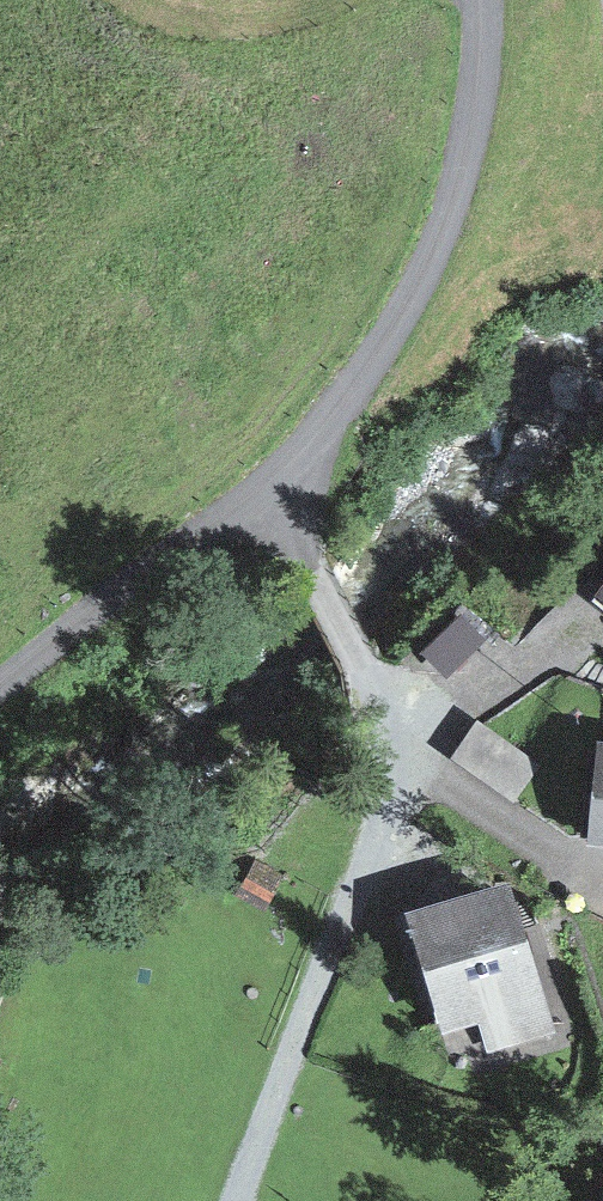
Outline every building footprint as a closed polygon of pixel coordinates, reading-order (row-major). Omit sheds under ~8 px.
[(562,754),(495,709),(462,758),(528,803),(562,754)] [(501,910),(414,938),(446,1034),(486,1021),(494,1046),(541,1031),(501,910)]
